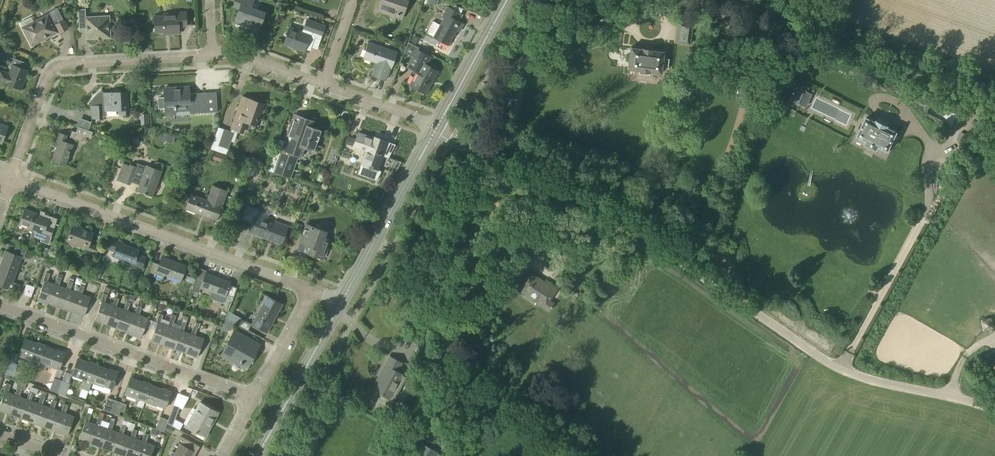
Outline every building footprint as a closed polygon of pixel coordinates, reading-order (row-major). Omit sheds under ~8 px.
[(265,13),(251,8),(254,2),(249,0),(235,0),(233,7),(239,9),(235,22),(244,26),(245,23),(259,28),(265,13)] [(407,1),(404,0),(381,0),(377,10),(401,19),(407,1)] [(433,21),(426,33),(434,36),(433,37),(448,45),(456,30),(459,32),(463,24),(458,22),(461,15),(446,7),(441,17),(443,19),(440,25),(433,21)] [(31,17),(20,23),(32,46),(44,39),(44,38),(50,35),(50,36),(58,32),(55,25),(63,20),(57,8),(51,11),(52,12),(33,22),(31,17)] [(85,8),(78,9),(79,28),(86,27),(87,39),(110,37),(109,15),(85,17),(85,8)] [(187,27),(187,12),(168,13),(168,15),(154,16),(155,33),(169,32),(169,34),(179,34),(179,28),(187,27)] [(322,35),(325,25),(306,19),(303,29),(302,31),(289,27),(284,41),(298,46),(297,49),(304,51),(305,49),(310,51),(311,47),(314,38),(320,40),(322,35)] [(690,45),(693,23),(677,21),(674,43),(690,45)] [(391,68),(396,53),(369,43),(363,58),(377,63),(372,75),(386,80),(390,67),(391,68)] [(668,60),(663,59),(664,51),(653,50),(653,49),(641,48),(630,47),(627,70),(661,74),(662,68),(667,69),(668,60)] [(11,58),(8,56),(9,52),(0,49),(0,61),(9,64),(11,58)] [(425,94),(437,72),(426,65),(431,57),(416,49),(407,65),(417,71),(410,85),(425,94)] [(28,70),(12,64),(8,74),(0,71),(0,81),(5,83),(21,89),(28,70)] [(163,98),(157,98),(158,109),(164,108),(165,117),(175,116),(175,115),(175,103),(189,103),(190,113),(205,112),(217,112),(216,92),(204,93),(190,94),(189,86),(163,87),(163,98)] [(799,105),(806,91),(796,87),(790,101),(799,105)] [(104,93),(101,90),(102,89),(101,88),(95,94),(91,98),(87,104),(88,104),(88,103),(91,106),(92,118),(100,118),(99,116),(106,116),(106,110),(118,109),(118,115),(129,115),(128,91),(104,93)] [(256,125),(262,106),(255,103),(255,101),(242,97),(231,128),(243,132),(247,122),(256,125)] [(789,108),(787,114),(793,117),(796,111),(789,108)] [(284,141),(279,139),(268,170),(290,178),(298,156),(301,157),(305,147),(313,150),(320,130),(312,127),(313,122),(294,115),(284,141)] [(989,119),(981,115),(975,126),(984,130),(989,119)] [(876,123),(866,118),(857,136),(867,141),(865,144),(876,150),(878,146),(888,150),(896,133),(887,128),(888,126),(877,121),(876,123)] [(72,132),(70,137),(84,142),(86,136),(90,137),(92,132),(78,127),(76,132),(72,131),(72,132)] [(218,145),(228,148),(234,133),(224,129),(218,145)] [(965,134),(960,131),(956,139),(962,142),(965,134)] [(66,164),(73,144),(64,141),(67,136),(59,133),(54,146),(57,147),(52,159),(66,164)] [(374,138),(358,133),(353,146),(366,151),(357,174),(376,181),(381,171),(378,170),(388,142),(374,137),(374,138)] [(174,137),(169,135),(166,141),(172,144),(174,137)] [(345,136),(342,143),(351,146),(353,139),(345,136)] [(224,163),(226,156),(215,153),(213,159),(224,163)] [(130,183),(139,186),(137,190),(152,196),(161,171),(146,165),(146,167),(137,164),(137,166),(130,164),(123,183),(129,185),(130,183)] [(258,168),(252,166),(249,174),(255,176),(258,168)] [(217,218),(227,191),(213,186),(207,200),(191,194),(185,208),(205,216),(206,214),(217,218)] [(258,210),(247,206),(242,219),(252,222),(248,231),(262,236),(262,235),(282,242),(288,226),(275,222),(274,224),(255,217),(258,210)] [(39,214),(25,209),(19,225),(35,230),(33,237),(41,239),(40,241),(48,244),(57,218),(44,214),(45,212),(40,210),(39,214)] [(67,241),(90,250),(89,254),(95,256),(98,247),(89,243),(93,233),(81,228),(82,227),(73,224),(67,241)] [(323,259),(330,240),(323,237),(325,232),(305,225),(299,242),(310,247),(308,253),(323,259)] [(142,269),(146,257),(137,254),(139,250),(123,244),(123,243),(112,238),(108,249),(114,251),(113,256),(133,263),(132,266),(142,269)] [(527,254),(534,267),(555,256),(547,243),(527,254)] [(20,284),(13,282),(22,257),(6,251),(0,266),(0,285),(17,292),(20,284)] [(151,262),(147,274),(154,277),(155,274),(163,277),(164,274),(181,280),(186,266),(162,256),(159,264),(151,262)] [(102,271),(96,269),(93,275),(99,278),(102,271)] [(56,284),(55,284),(47,281),(50,274),(46,272),(43,281),(44,281),(37,299),(49,303),(56,284)] [(549,285),(530,272),(522,285),(515,280),(511,287),(549,311),(554,303),(550,301),(557,290),(556,289),(557,288),(550,283),(549,285)] [(193,284),(196,276),(187,273),(185,280),(193,284)] [(230,282),(206,273),(203,281),(196,278),(191,290),(199,293),(201,288),(211,291),(209,295),(211,298),(222,303),(226,301),(228,296),(225,295),(230,282)] [(68,288),(66,288),(59,285),(61,278),(57,276),(55,284),(56,284),(49,303),(61,307),(68,288)] [(79,293),(78,292),(70,289),(73,282),(69,281),(66,288),(68,288),(61,307),(72,312),(79,293)] [(26,284),(23,294),(31,297),(35,287),(26,284)] [(79,293),(72,312),(84,316),(91,297),(81,294),(84,286),(80,285),(78,292),(79,293)] [(113,305),(112,305),(104,302),(107,295),(103,293),(100,301),(102,301),(95,320),(106,324),(107,322),(113,305)] [(267,332),(282,304),(267,296),(252,324),(267,332)] [(125,309),(123,309),(116,306),(119,299),(115,297),(112,305),(113,305),(107,322),(106,324),(118,328),(118,327),(125,309)] [(137,314),(135,313),(127,310),(130,303),(126,301),(123,309),(125,309),(118,327),(118,328),(129,333),(130,331),(137,314)] [(130,331),(129,333),(141,337),(148,318),(139,315),(141,307),(138,306),(135,313),(137,314),(130,331)] [(227,318),(226,319),(235,323),(238,325),(242,319),(230,312),(227,318)] [(157,322),(151,340),(162,344),(163,343),(169,326),(168,325),(169,321),(162,318),(163,315),(159,314),(156,321),(157,322)] [(163,343),(162,344),(174,349),(174,347),(181,330),(179,329),(172,327),(176,316),(172,314),(169,321),(168,325),(169,326),(163,343)] [(230,332),(235,323),(226,319),(225,318),(222,328),(230,332)] [(174,347),(174,349),(185,353),(186,352),(192,334),(191,333),(183,331),(186,323),(182,322),(179,329),(181,330),(174,347)] [(186,352),(185,353),(197,357),(204,338),(195,335),(197,327),(193,326),(191,333),(192,334),(186,352)] [(232,335),(221,355),(246,369),(257,349),(244,342),(247,336),(235,330),(232,335)] [(39,363),(45,345),(37,342),(37,343),(25,339),(19,355),(39,363)] [(45,345),(39,363),(50,367),(51,366),(59,369),(65,353),(45,345)] [(402,363),(390,356),(380,375),(383,376),(375,390),(381,393),(378,399),(391,406),(406,378),(401,375),(402,374),(397,372),(402,363)] [(78,358),(72,375),(83,379),(84,378),(85,378),(81,388),(88,391),(92,382),(98,365),(90,361),(89,363),(78,358)] [(13,376),(17,364),(9,362),(5,373),(13,376)] [(98,365),(92,382),(103,386),(104,385),(112,388),(118,372),(110,369),(109,370),(98,366),(98,365)] [(54,379),(50,390),(57,393),(62,382),(62,381),(54,378),(54,379)] [(145,401),(151,384),(143,381),(143,382),(131,378),(125,394),(136,398),(137,397),(139,398),(139,400),(138,401),(136,406),(142,408),(144,401),(145,401)] [(20,381),(18,387),(22,389),(24,389),(26,383),(20,381)] [(62,382),(57,393),(65,396),(69,384),(62,381),(62,382)] [(15,395),(7,392),(10,384),(6,383),(3,392),(5,392),(0,405),(0,410),(10,414),(17,395),(15,395)] [(151,384),(145,401),(156,406),(156,404),(165,408),(171,391),(163,388),(162,389),(151,385),(152,384),(151,384)] [(28,399),(27,399),(19,396),(22,389),(18,387),(15,395),(17,395),(10,414),(21,418),(28,399)] [(40,404),(38,403),(31,400),(33,392),(35,393),(37,389),(31,387),(27,399),(28,399),(21,418),(33,422),(40,404)] [(88,391),(81,388),(79,396),(86,398),(88,391)] [(51,408),(50,407),(42,404),(45,397),(41,395),(38,403),(40,404),(33,422),(44,426),(51,408)] [(107,398),(103,410),(111,412),(114,402),(115,401),(114,401),(107,398)] [(63,412),(61,411),(54,409),(56,401),(52,400),(50,407),(51,408),(44,426),(56,431),(63,412)] [(114,402),(111,412),(118,415),(122,404),(115,401),(114,402)] [(205,436),(218,412),(200,402),(187,426),(205,436)] [(63,412),(56,431),(68,435),(74,416),(65,413),(68,405),(64,404),(61,411),(63,412)] [(174,405),(167,424),(172,427),(180,407),(174,405)] [(97,424),(96,424),(88,421),(91,414),(87,412),(84,421),(85,421),(79,439),(90,443),(97,424)] [(109,429),(107,428),(99,425),(102,418),(99,416),(96,424),(97,424),(90,443),(102,447),(109,429)] [(160,418),(156,429),(164,432),(167,423),(168,420),(160,418)] [(120,433),(119,432),(111,429),(114,422),(110,421),(107,428),(109,429),(102,447),(114,452),(120,433)] [(132,437),(130,436),(123,434),(126,426),(122,425),(119,432),(120,433),(114,452),(125,455),(132,437)] [(142,441),(134,438),(137,430),(133,429),(130,436),(132,437),(125,455),(126,455),(138,455),(143,441),(142,441)] [(138,455),(151,455),(155,445),(146,442),(149,434),(145,433),(142,441),(143,441),(138,455)] [(169,455),(190,455),(196,445),(184,438),(181,443),(180,443),(176,451),(175,452),(172,451),(169,455)] [(437,453),(421,444),(414,455),(435,455),(437,453)]
